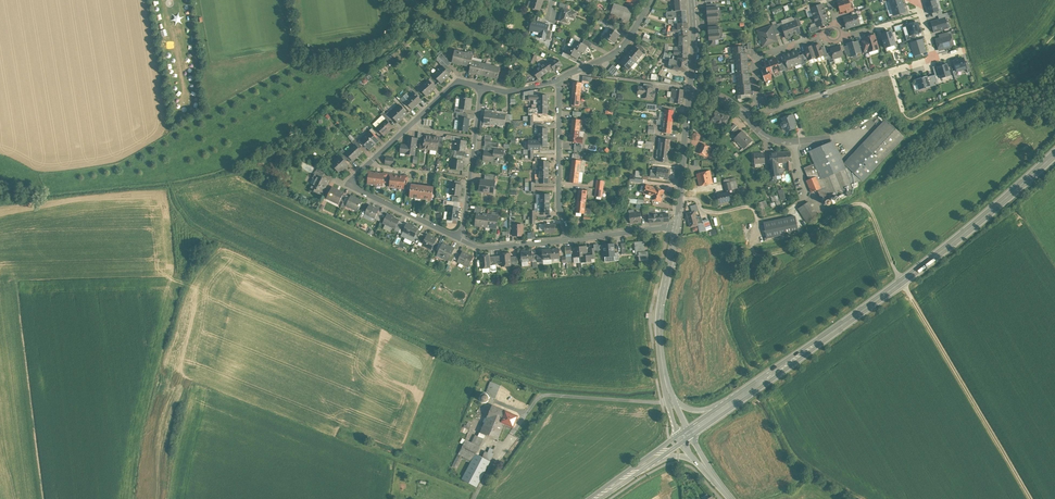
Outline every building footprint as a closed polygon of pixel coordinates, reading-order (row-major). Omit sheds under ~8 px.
[(542,0),(532,0),(530,7),(540,11),(544,0),(542,0)] [(676,11),(677,11),(686,10),(685,0),(675,0),(676,11)] [(837,2),(840,12),(846,10),(851,9),(851,8),(849,1),(849,0),(843,0),(837,2)] [(891,8),(903,5),(901,0),(890,0),(889,0),(889,1),(891,8)] [(935,0),(926,3),(927,6),(926,6),(927,11),(928,10),(929,14),(932,13),(938,11),(938,10),(935,0)] [(632,10),(614,4),(612,12),(624,16),(622,20),(628,22),(632,10)] [(820,5),(810,8),(813,16),(825,12),(823,4),(820,5)] [(905,12),(903,5),(891,8),(894,15),(900,14),(905,12)] [(571,10),(563,8),(560,21),(568,23),(569,17),(575,18),(576,12),(570,11),(571,10)] [(686,11),(677,11),(676,11),(666,12),(667,18),(677,18),(678,24),(687,23),(686,11)] [(825,12),(813,16),(816,23),(816,25),(817,27),(819,26),(825,24),(824,22),(826,22),(825,20),(828,19),(825,12)] [(852,15),(843,18),(846,28),(860,24),(858,16),(857,14),(852,15)] [(798,17),(793,18),(794,21),(796,20),(798,27),(802,26),(798,17)] [(939,19),(931,22),(934,33),(948,28),(946,19),(945,17),(939,19)] [(609,23),(601,18),(598,22),(601,24),(607,28),(607,27),(609,23)] [(794,21),(789,23),(793,35),(800,33),(798,27),(796,20),(794,21)] [(549,25),(532,21),(531,23),(528,22),(527,27),(530,28),(530,30),(540,32),(539,37),(545,39),(547,32),(548,31),(549,25)] [(598,22),(590,33),(593,36),(601,26),(600,25),(601,24),(598,22)] [(687,23),(678,24),(678,28),(672,28),(672,32),(673,32),(674,32),(676,32),(679,32),(679,30),(687,29),(688,29),(687,23)] [(783,25),(782,26),(784,32),(786,38),(793,35),(789,23),(783,25)] [(917,23),(907,26),(910,35),(914,34),(920,32),(917,23)] [(772,26),(758,31),(763,46),(777,41),(772,26)] [(614,31),(611,28),(611,29),(608,33),(606,33),(604,37),(614,43),(616,39),(616,38),(618,34),(619,34),(620,34),(614,31)] [(891,31),(881,34),(885,48),(895,45),(895,42),(892,33),(891,31)] [(875,35),(865,38),(868,50),(869,52),(879,49),(875,35)] [(940,38),(936,39),(939,49),(943,48),(943,49),(952,47),(952,46),(951,41),(952,41),(950,35),(949,35),(940,38)] [(688,36),(678,36),(678,47),(675,47),(675,46),(675,47),(674,47),(674,50),(678,50),(678,52),(688,52),(688,36)] [(592,43),(585,39),(585,40),(584,39),(582,43),(587,46),(590,48),(592,43)] [(922,39),(911,43),(914,55),(926,52),(922,39)] [(582,43),(576,40),(572,47),(580,52),(583,53),(587,46),(582,43)] [(853,42),(847,43),(848,45),(850,54),(851,57),(857,55),(857,53),(861,52),(858,41),(854,43),(853,42)] [(812,47),(816,58),(823,56),(824,55),(821,48),(820,44),(812,47)] [(572,47),(569,46),(566,53),(570,55),(577,58),(580,52),(572,47)] [(635,46),(632,50),(628,55),(636,61),(643,53),(641,51),(636,47),(635,46)] [(812,46),(805,49),(806,52),(809,60),(816,57),(816,58),(812,47),(812,46)] [(840,46),(830,48),(831,52),(833,59),(834,59),(843,56),(840,46)] [(797,51),(790,53),(795,65),(801,63),(799,56),(797,51)] [(465,54),(455,52),(453,62),(462,64),(465,55),(465,54)] [(451,63),(442,53),(438,56),(442,60),(448,66),(451,63)] [(745,53),(735,54),(734,54),(735,64),(747,63),(746,53),(745,53)] [(790,53),(784,55),(785,61),(788,68),(795,65),(790,53)] [(468,55),(465,55),(462,64),(471,66),(472,62),(472,61),(473,57),(474,55),(468,54),(468,55)] [(636,61),(628,55),(625,58),(624,58),(620,62),(625,66),(627,65),(630,68),(633,70),(638,64),(636,61)] [(688,59),(678,58),(673,56),(673,60),(670,59),(669,65),(672,66),(671,70),(686,71),(688,59)] [(776,58),(769,61),(773,73),(780,70),(778,65),(776,58)] [(963,58),(953,61),(956,70),(956,72),(967,68),(965,63),(963,58)] [(562,65),(558,60),(556,59),(551,62),(553,65),(554,64),(557,69),(562,65)] [(448,66),(442,60),(439,62),(442,66),(449,74),(452,71),(448,66)] [(550,63),(548,61),(540,66),(546,74),(553,68),(550,63)] [(768,61),(764,63),(766,70),(761,71),(765,81),(772,79),(770,74),(773,73),(769,61),(768,61)] [(476,63),(472,62),(471,66),(469,72),(479,74),(481,63),(476,62),(476,63)] [(491,66),(481,63),(479,74),(488,76),(491,66)] [(747,63),(735,64),(736,75),(737,74),(748,73),(747,63)] [(947,64),(937,67),(937,68),(939,75),(940,79),(950,76),(947,64)] [(613,65),(608,71),(613,75),(614,76),(619,70),(613,65)] [(442,66),(433,75),(441,83),(450,74),(449,74),(442,66)] [(500,68),(491,66),(488,76),(498,78),(499,75),(500,69),(500,68)] [(540,66),(533,71),(538,79),(546,74),(540,66)] [(748,73),(737,74),(737,85),(738,85),(749,84),(749,83),(748,73)] [(927,76),(916,79),(919,90),(930,87),(927,77),(927,76)] [(428,80),(419,88),(427,96),(433,90),(429,86),(432,83),(428,80)] [(582,83),(573,82),(572,93),(581,94),(582,83)] [(749,84),(738,85),(739,95),(751,94),(750,83),(749,83),(749,84)] [(644,87),(638,86),(637,94),(642,95),(642,98),(652,99),(652,98),(655,98),(656,91),(653,91),(653,88),(644,87)] [(684,90),(672,89),(671,98),(675,98),(674,103),(682,104),(684,90)] [(413,91),(410,95),(411,96),(405,102),(407,103),(412,108),(413,109),(422,100),(413,91)] [(773,91),(765,94),(767,102),(774,100),(772,96),(774,95),(773,91)] [(581,94),(572,93),(571,104),(579,105),(581,94)] [(534,95),(533,95),(533,100),(534,100),(539,100),(539,104),(548,104),(548,95),(534,95)] [(472,99),(461,97),(459,107),(459,109),(464,109),(470,110),(472,99)] [(390,113),(393,117),(398,122),(408,114),(399,104),(390,113)] [(539,108),(529,108),(529,114),(539,114),(548,114),(548,104),(539,104),(539,108)] [(493,110),(485,109),(484,121),(484,123),(483,125),(490,126),(491,124),(493,110)] [(674,110),(665,109),(664,121),(672,122),(674,110)] [(500,111),(493,110),(491,124),(498,125),(500,111)] [(507,112),(500,111),(498,125),(505,125),(506,122),(506,114),(507,112)] [(728,117),(715,111),(711,121),(724,127),(725,124),(728,117)] [(386,114),(383,112),(381,114),(382,116),(385,119),(388,122),(391,119),(386,114)] [(794,123),(791,115),(782,118),(783,122),(782,123),(781,124),(782,126),(784,127),(785,127),(786,131),(795,128),(794,123)] [(382,116),(373,124),(384,136),(393,127),(388,122),(385,119),(382,116)] [(467,119),(460,118),(459,130),(468,131),(469,119),(467,119)] [(581,120),(572,119),(571,130),(580,131),(585,132),(585,127),(580,127),(581,120)] [(664,121),(657,120),(656,124),(663,125),(662,132),(671,133),(672,122),(664,121)] [(844,162),(847,165),(865,146),(887,122),(885,120),(844,162)] [(887,122),(865,146),(881,161),(903,137),(887,122)] [(736,137),(742,131),(737,126),(731,132),(736,137)] [(544,128),(539,128),(539,137),(548,137),(548,128),(544,128)] [(580,131),(571,130),(570,142),(583,143),(583,137),(579,137),(580,131)] [(361,140),(364,144),(369,149),(379,140),(374,135),(370,131),(361,140)] [(736,137),(734,138),(744,149),(752,141),(742,131),(736,137)] [(432,136),(425,135),(424,148),(431,149),(432,136)] [(439,137),(432,136),(431,149),(438,150),(438,147),(439,137)] [(418,138),(408,137),(407,145),(401,144),(400,153),(405,154),(415,156),(418,138)] [(539,141),(534,141),(534,142),(529,142),(529,148),(535,148),(535,149),(540,149),(540,147),(548,147),(548,137),(539,137),(539,141)] [(358,141),(355,139),(352,141),(355,145),(355,144),(359,149),(362,146),(358,141)] [(459,140),(456,139),(456,140),(456,143),(455,143),(455,144),(456,144),(455,150),(456,150),(464,151),(465,152),(466,141),(459,140)] [(670,140),(662,139),(660,150),(669,151),(670,140)] [(491,142),(485,141),(484,151),(494,152),(494,149),(494,147),(491,147),(492,142),(491,142)] [(833,142),(827,145),(830,151),(836,149),(833,142)] [(712,147),(702,143),(698,153),(708,157),(709,153),(712,147)] [(346,153),(348,155),(352,160),(353,160),(362,152),(359,149),(355,144),(355,145),(346,153)] [(827,145),(811,152),(813,158),(823,154),(830,151),(827,145)] [(881,161),(865,146),(847,165),(862,179),(863,180),(881,161)] [(494,152),(484,151),(483,161),(493,162),(494,159),(498,159),(497,163),(499,163),(503,163),(503,160),(505,150),(494,149),(494,152)] [(844,168),(836,149),(830,151),(823,154),(826,160),(816,165),(817,167),(813,169),(816,176),(810,179),(806,180),(811,192),(817,190),(821,198),(829,195),(830,198),(838,195),(843,193),(846,192),(850,190),(853,189),(851,184),(845,169),(844,168)] [(669,151),(660,150),(659,161),(668,162),(669,151)] [(778,152),(770,153),(771,164),(771,163),(772,166),(773,167),(773,170),(775,170),(775,176),(776,176),(780,175),(780,172),(779,166),(778,165),(778,163),(779,163),(778,152)] [(790,152),(778,152),(779,163),(786,163),(787,171),(791,170),(791,162),(790,152)] [(764,153),(754,154),(754,163),(761,163),(761,164),(765,164),(764,153)] [(823,154),(813,158),(816,163),(816,165),(826,160),(823,154)] [(348,166),(339,156),(332,162),(341,172),(348,166)] [(394,158),(386,157),(385,164),(393,165),(394,158)] [(453,159),(451,168),(463,170),(464,161),(463,160),(456,160),(453,159)] [(315,174),(318,168),(303,160),(300,167),(315,174)] [(581,161),(572,160),(571,171),(579,172),(581,161)] [(549,161),(540,161),(540,170),(549,170),(549,161)] [(816,163),(805,168),(810,179),(816,176),(813,169),(817,167),(816,165),(816,163)] [(862,179),(847,165),(844,168),(845,169),(851,184),(856,182),(862,179)] [(325,172),(318,168),(315,174),(319,176),(323,177),(325,172)] [(669,169),(657,168),(657,170),(657,176),(656,176),(668,178),(669,169)] [(549,170),(540,170),(540,174),(535,174),(535,179),(536,179),(536,183),(549,183),(549,170)] [(710,170),(696,174),(699,186),(713,183),(710,170)] [(579,172),(571,171),(569,182),(578,183),(579,172)] [(370,172),(369,172),(368,179),(368,183),(375,184),(377,173),(370,172)] [(383,174),(377,173),(375,184),(383,185),(383,182),(384,174),(383,174)] [(323,177),(319,176),(315,174),(311,183),(313,184),(310,189),(318,193),(319,191),(323,192),(328,180),(323,177)] [(392,175),(391,175),(390,183),(390,186),(397,187),(398,176),(392,175)] [(404,176),(398,176),(397,187),(404,188),(404,185),(405,177),(404,176)] [(734,178),(723,180),(724,184),(730,182),(731,186),(732,189),(736,188),(734,178)] [(485,180),(481,179),(480,191),(494,193),(495,181),(485,180)] [(455,184),(451,184),(451,189),(452,189),(451,194),(461,196),(462,185),(455,184)] [(664,190),(655,187),(655,188),(647,185),(647,187),(645,193),(646,194),(645,197),(652,199),(651,199),(661,202),(664,190)] [(339,191),(332,188),(329,195),(327,197),(333,200),(333,201),(339,204),(340,200),(344,194),(344,193),(339,190),(339,191)] [(587,191),(578,190),(577,201),(586,202),(587,191)] [(726,193),(717,195),(719,203),(730,201),(728,192),(726,193)] [(550,194),(541,194),(541,203),(550,203),(550,194)] [(362,201),(351,196),(350,197),(347,204),(346,203),(345,205),(358,211),(362,201)] [(586,202),(577,201),(576,213),(591,214),(592,209),(585,208),(586,202)] [(762,202),(758,203),(762,217),(767,216),(764,208),(762,202)] [(808,202),(798,208),(800,212),(810,205),(808,202)] [(550,203),(541,203),(541,211),(541,212),(550,212),(550,203)] [(379,209),(369,204),(365,214),(375,218),(379,209)] [(810,205),(800,212),(807,222),(817,216),(810,205)] [(454,208),(449,207),(447,219),(457,221),(459,208),(454,208)] [(752,207),(731,212),(733,223),(755,218),(752,207)] [(634,213),(634,214),(629,215),(630,223),(642,222),(640,212),(634,213)] [(694,212),(687,214),(690,227),(698,225),(698,224),(696,216),(694,212)] [(731,212),(710,217),(712,228),(733,223),(731,212)] [(400,219),(387,213),(383,223),(395,229),(400,219)] [(481,213),(477,213),(475,226),(486,227),(488,214),(481,213)] [(498,216),(488,214),(486,227),(497,229),(498,219),(498,216)] [(655,215),(653,215),(648,215),(649,223),(669,221),(668,214),(655,215)] [(763,221),(766,238),(798,232),(795,215),(763,221)] [(701,216),(696,217),(696,216),(698,224),(704,223),(701,216)] [(419,228),(407,223),(405,227),(403,232),(414,237),(415,236),(418,229),(419,228)] [(555,224),(545,224),(545,232),(555,233),(555,224)] [(515,225),(513,225),(513,229),(513,236),(523,236),(523,225),(515,225)] [(418,237),(417,239),(424,242),(427,235),(425,234),(425,235),(420,233),(418,237)] [(436,239),(427,235),(424,242),(423,244),(424,245),(432,249),(436,239)] [(424,242),(417,239),(414,246),(416,242),(418,243),(418,244),(423,247),(424,245),(423,244),(424,242)] [(644,241),(635,242),(636,256),(638,255),(638,256),(639,256),(639,261),(649,260),(648,251),(645,252),(644,241)] [(452,247),(443,243),(437,254),(437,255),(437,256),(443,259),(444,258),(449,260),(452,253),(453,251),(451,249),(452,247)] [(613,244),(604,245),(605,256),(605,262),(615,261),(614,253),(613,244)] [(580,247),(575,247),(575,249),(573,249),(574,257),(578,257),(578,262),(581,262),(580,247)] [(551,249),(542,250),(543,259),(552,259),(551,249)] [(559,249),(551,249),(552,259),(560,258),(559,249)] [(532,251),(521,252),(522,261),(533,261),(532,255),(532,251)] [(473,257),(462,252),(461,254),(458,261),(469,266),(473,257)] [(510,253),(501,254),(501,255),(502,263),(502,266),(511,265),(510,257),(510,253)] [(489,255),(480,256),(481,268),(491,267),(491,269),(492,271),(496,270),(496,265),(490,265),(489,257),(489,255)] [(501,386),(495,383),(493,388),(494,388),(492,393),(490,397),(495,399),(501,386)] [(489,400),(489,398),(489,396),(488,394),(486,393),(484,393),(483,393),(481,394),(480,396),(480,398),(480,400),(481,401),(483,402),(485,403),(486,402),(488,401),(489,400)] [(505,411),(492,405),(488,416),(501,422),(505,411)] [(518,416),(505,411),(501,422),(504,423),(513,427),(515,423),(516,423),(517,421),(516,420),(518,416)] [(501,422),(488,416),(481,433),(498,440),(504,423),(501,422)] [(475,435),(472,442),(480,446),(484,438),(475,435)] [(472,442),(466,440),(464,444),(459,454),(463,456),(462,458),(471,463),(476,454),(480,446),(472,442)] [(488,452),(485,459),(490,461),(494,453),(493,452),(494,449),(490,448),(488,452)] [(463,456),(459,454),(452,465),(457,468),(462,458),(463,456)] [(476,454),(471,463),(462,479),(477,487),(490,461),(485,459),(482,457),(476,454)]
